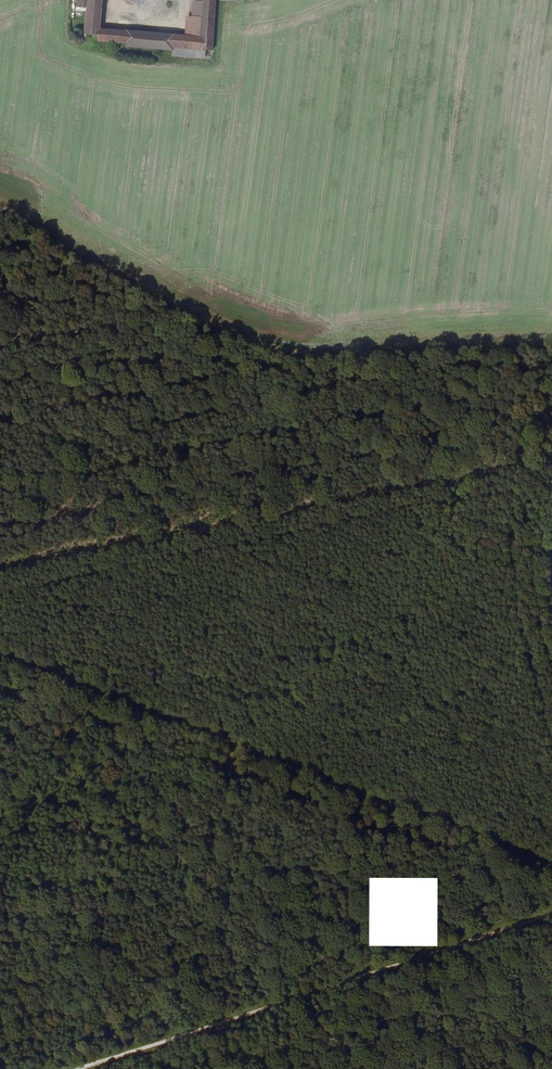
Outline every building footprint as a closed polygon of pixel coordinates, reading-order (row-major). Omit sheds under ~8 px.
[(102,0),(88,0),(85,39),(127,43),(127,46),(172,50),(173,46),(213,50),(216,2),(203,1),(203,2),(202,18),(201,36),(191,36),(187,35),(128,30),(128,31),(100,29),(102,0)] [(193,1),(191,17),(202,18),(203,2),(193,1)] [(191,17),(191,36),(201,36),(202,18),(191,17)] [(173,46),(172,50),(172,56),(212,59),(213,50),(173,46)]
